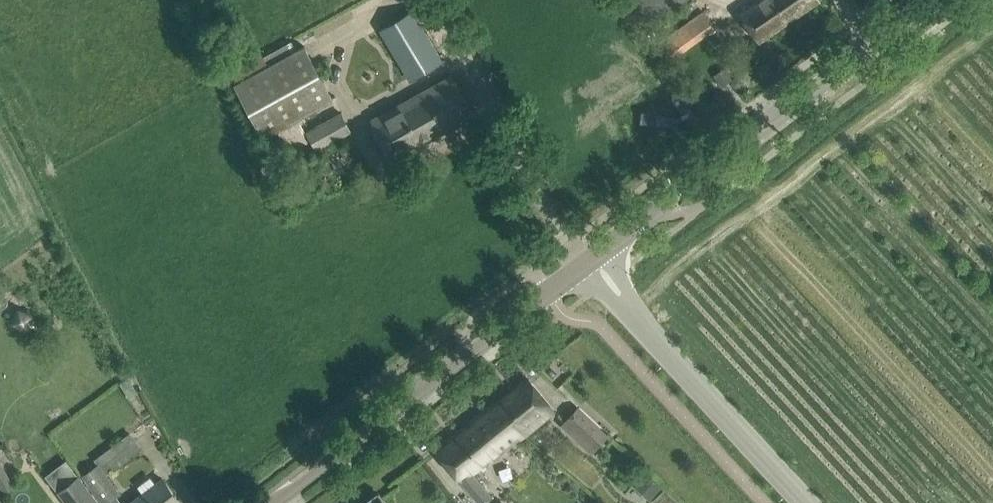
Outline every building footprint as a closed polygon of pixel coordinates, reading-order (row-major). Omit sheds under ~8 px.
[(645,26),(682,0),(626,0),(645,26)] [(759,41),(819,0),(761,0),(740,14),(759,41)] [(410,81),(442,61),(412,11),(380,31),(410,81)] [(657,43),(669,60),(715,27),(703,11),(657,43)] [(303,43),(231,82),(261,138),(333,99),(303,43)] [(389,158),(472,112),(452,75),(369,121),(389,158)] [(342,112),(305,132),(316,152),(353,132),(342,112)] [(529,379),(498,404),(522,435),(554,410),(529,379)] [(479,502),(483,502),(492,495),(472,470),(492,454),(495,457),(522,435),(498,404),(438,452),(479,502)] [(578,408),(567,420),(597,447),(608,435),(607,434),(578,408)] [(135,440),(107,462),(114,471),(142,449),(135,440)] [(82,475),(103,502),(106,502),(120,493),(98,464),(82,475)] [(0,466),(0,495),(15,487),(2,465),(0,466)] [(649,475),(638,486),(651,499),(662,487),(649,475)] [(78,477),(59,491),(68,502),(98,502),(78,477)] [(180,502),(164,480),(133,502),(179,502),(180,502)] [(379,492),(365,502),(387,502),(379,492)]
